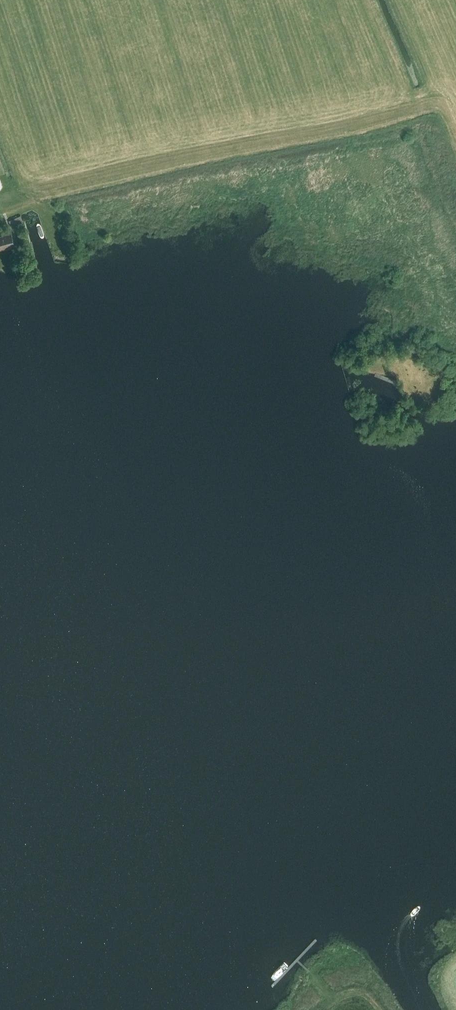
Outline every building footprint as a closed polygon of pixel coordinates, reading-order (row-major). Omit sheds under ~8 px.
[(14,244),(10,230),(5,231),(6,235),(0,237),(0,248),(14,244)]
